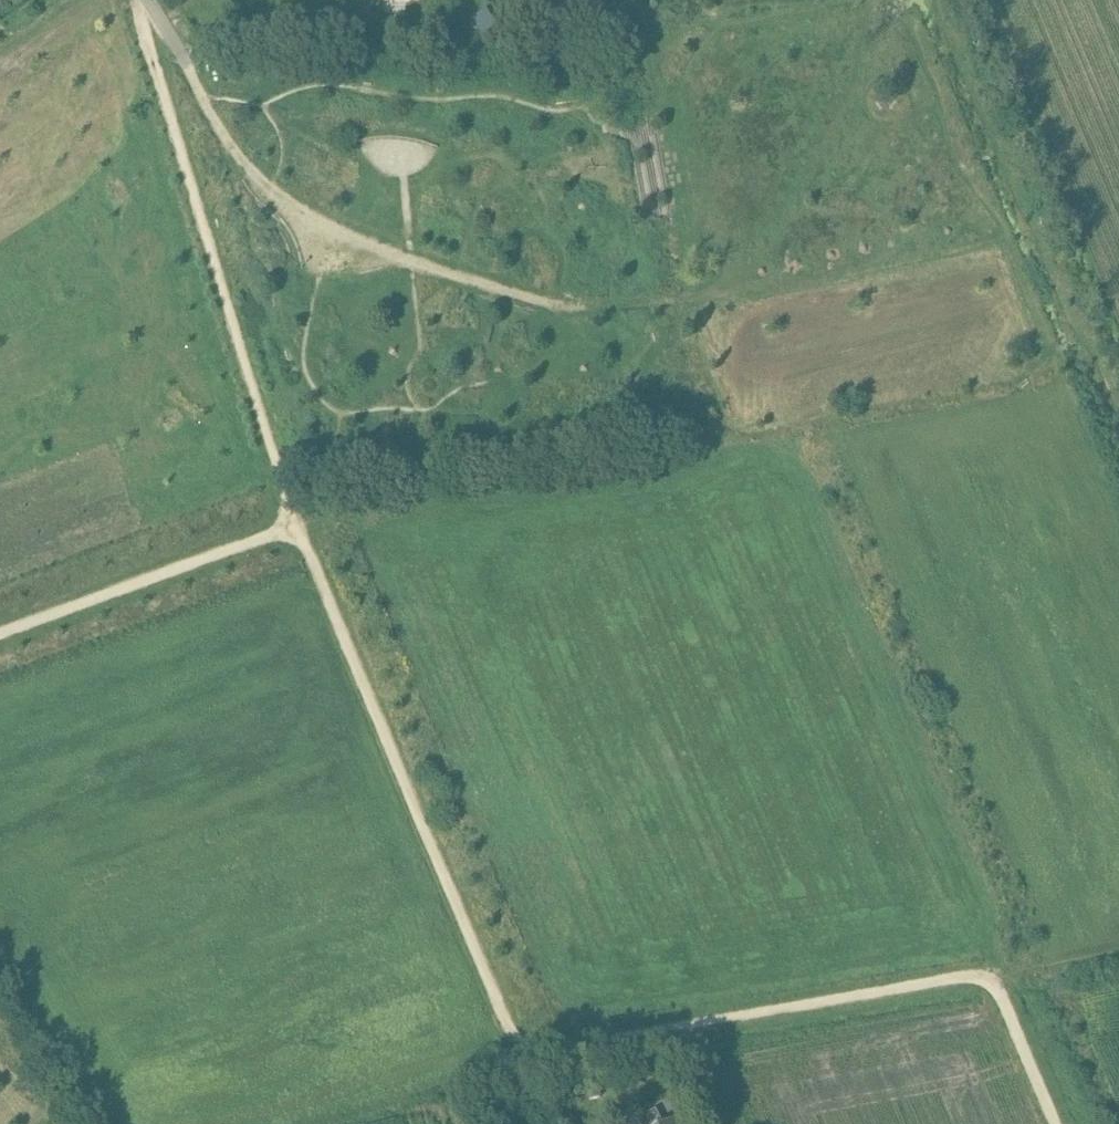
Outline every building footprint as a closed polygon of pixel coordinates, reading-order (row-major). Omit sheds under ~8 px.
[(655,1108),(636,1117),(640,1123),(662,1123),(655,1108)]
